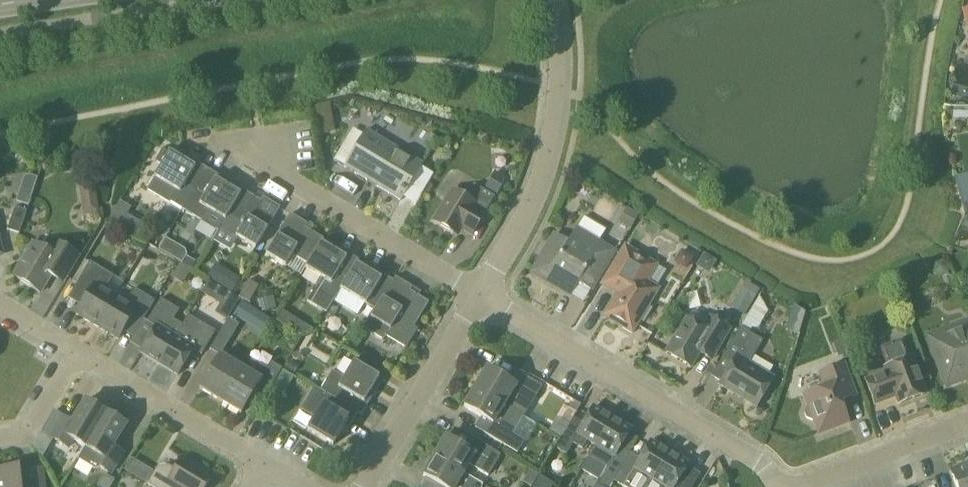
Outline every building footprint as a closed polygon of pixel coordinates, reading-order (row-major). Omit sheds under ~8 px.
[(328,104),(315,107),(320,135),(333,133),(328,104)] [(401,201),(424,163),(367,129),(344,167),(401,201)] [(183,210),(208,169),(191,159),(189,163),(170,151),(155,177),(148,189),(183,210)] [(241,194),(240,193),(222,183),(224,179),(208,169),(183,210),(202,221),(209,210),(225,220),(241,194)] [(497,193),(506,178),(496,172),(487,187),(497,193)] [(472,235),(495,197),(474,184),(466,198),(452,190),(434,221),(454,233),(458,226),(472,235)] [(98,214),(98,186),(84,186),(84,214),(98,214)] [(30,204),(34,193),(22,189),(18,201),(30,204)] [(241,194),(225,220),(213,240),(231,251),(238,238),(256,248),(280,207),(263,197),(261,201),(242,190),(240,193),(241,194)] [(132,210),(120,203),(110,221),(122,228),(132,210)] [(20,234),(27,211),(15,207),(8,230),(20,234)] [(628,208),(620,222),(629,228),(637,214),(628,208)] [(322,243),(324,239),(306,228),(308,224),(291,214),(266,255),(286,266),(293,255),(308,264),(309,265),(322,243)] [(614,252),(576,229),(568,241),(556,234),(541,260),(539,263),(539,267),(539,271),(540,274),(543,277),(545,280),(571,295),(579,283),(591,290),(614,252)] [(159,250),(168,256),(175,245),(166,239),(159,250)] [(79,255),(54,241),(48,251),(34,242),(13,276),(40,292),(54,269),(66,277),(79,255)] [(340,254),(322,243),(309,265),(308,264),(306,268),(322,278),(308,301),(327,313),(342,290),(341,290),(357,264),(359,260),(342,250),(340,254)] [(632,332),(658,289),(642,279),(652,263),(625,247),(603,284),(618,293),(605,315),(632,332)] [(716,261),(704,253),(697,266),(706,271),(710,270),(716,261)] [(183,262),(193,268),(197,262),(187,256),(183,262)] [(950,274),(951,266),(945,261),(937,264),(935,272),(942,277),(950,274)] [(98,327),(116,296),(106,290),(114,276),(90,262),(68,298),(82,307),(77,314),(98,327)] [(184,285),(192,270),(179,262),(170,276),(184,285)] [(375,275),(357,264),(341,290),(342,290),(366,305),(366,304),(376,310),(377,310),(394,281),(393,281),(377,271),(375,275)] [(232,293),(240,280),(230,273),(222,287),(232,293)] [(377,310),(376,310),(371,318),(365,329),(385,341),(387,337),(407,348),(418,329),(414,327),(429,302),(410,291),(413,287),(396,277),(393,281),(394,281),(377,310)] [(202,293),(216,302),(223,290),(209,282),(202,293)] [(248,282),(242,297),(252,301),(258,287),(248,282)] [(740,295),(754,303),(761,292),(748,283),(740,295)] [(141,325),(144,320),(155,301),(135,289),(126,302),(116,296),(98,327),(118,339),(123,331),(133,338),(141,325)] [(160,364),(183,325),(174,319),(180,310),(161,299),(148,322),(144,320),(141,325),(133,338),(130,343),(142,350),(141,353),(160,364)] [(271,319),(243,302),(234,316),(263,333),(271,319)] [(730,329),(711,317),(704,328),(687,318),(666,352),(691,367),(700,352),(712,359),(730,329)] [(211,348),(222,355),(241,325),(230,318),(211,348)] [(183,325),(160,364),(178,375),(195,347),(196,348),(194,350),(202,355),(216,332),(197,321),(192,330),(183,325)] [(967,378),(967,322),(929,337),(947,386),(967,378)] [(757,407),(774,379),(749,364),(763,341),(741,327),(722,357),(733,364),(720,384),(757,407)] [(911,358),(904,339),(881,348),(887,366),(886,367),(888,372),(866,380),(875,404),(896,395),(900,404),(926,394),(912,357),(911,358)] [(834,343),(839,355),(847,352),(842,340),(834,343)] [(223,402),(242,369),(220,356),(200,388),(223,402)] [(299,364),(291,359),(287,367),(295,372),(299,364)] [(358,412),(358,413),(362,415),(372,398),(368,395),(380,377),(354,361),(344,377),(333,371),(321,390),(336,399),(358,412)] [(262,403),(283,369),(272,362),(268,369),(259,364),(253,375),(242,369),(223,402),(242,413),(251,397),(262,403)] [(819,434),(849,423),(841,401),(856,396),(844,364),(828,370),(833,383),(804,394),(808,406),(805,413),(807,418),(815,422),(819,434)] [(511,409),(524,417),(530,407),(542,386),(518,371),(512,382),(488,368),(476,388),(504,405),(505,404),(510,395),(517,400),(512,408),(511,409)] [(321,390),(315,386),(301,409),(315,418),(308,430),(333,445),(345,426),(348,429),(358,413),(358,412),(336,399),(321,390)] [(512,408),(505,404),(504,405),(476,388),(464,407),(489,421),(482,432),(507,446),(519,454),(525,442),(513,435),(519,425),(524,417),(511,409),(512,408)] [(86,447),(107,413),(86,401),(73,422),(54,411),(42,432),(68,448),(73,440),(86,447)] [(561,434),(578,406),(570,402),(554,429),(561,434)] [(597,445),(613,418),(594,407),(584,423),(575,418),(556,448),(567,454),(574,443),(583,449),(588,440),(596,445),(597,445)] [(107,413),(86,447),(79,459),(96,470),(102,468),(111,473),(123,453),(113,447),(126,425),(107,413)] [(631,453),(621,447),(631,430),(613,418),(597,445),(596,445),(589,457),(607,468),(603,474),(597,485),(598,485),(601,486),(611,486),(615,481),(614,481),(631,453)] [(463,474),(464,473),(469,464),(471,465),(489,476),(501,455),(477,440),(471,451),(446,436),(434,457),(463,474)] [(670,453),(651,441),(640,459),(631,453),(614,481),(615,481),(625,486),(650,486),(654,480),(670,453)] [(654,480),(662,485),(660,486),(676,486),(675,486),(688,464),(670,453),(654,480)] [(464,473),(463,474),(434,457),(423,475),(443,486),(482,486),(484,485),(464,473)] [(146,467),(132,458),(125,470),(139,479),(146,467)] [(182,458),(175,469),(168,465),(157,467),(147,484),(152,486),(206,486),(212,476),(182,458)] [(951,470),(957,486),(967,486),(967,464),(951,470)] [(18,468),(0,470),(0,486),(43,486),(41,469),(19,471),(18,468)] [(115,481),(104,474),(97,486),(98,486),(111,486),(115,481)] [(554,484),(540,476),(533,486),(552,486),(554,484)]
